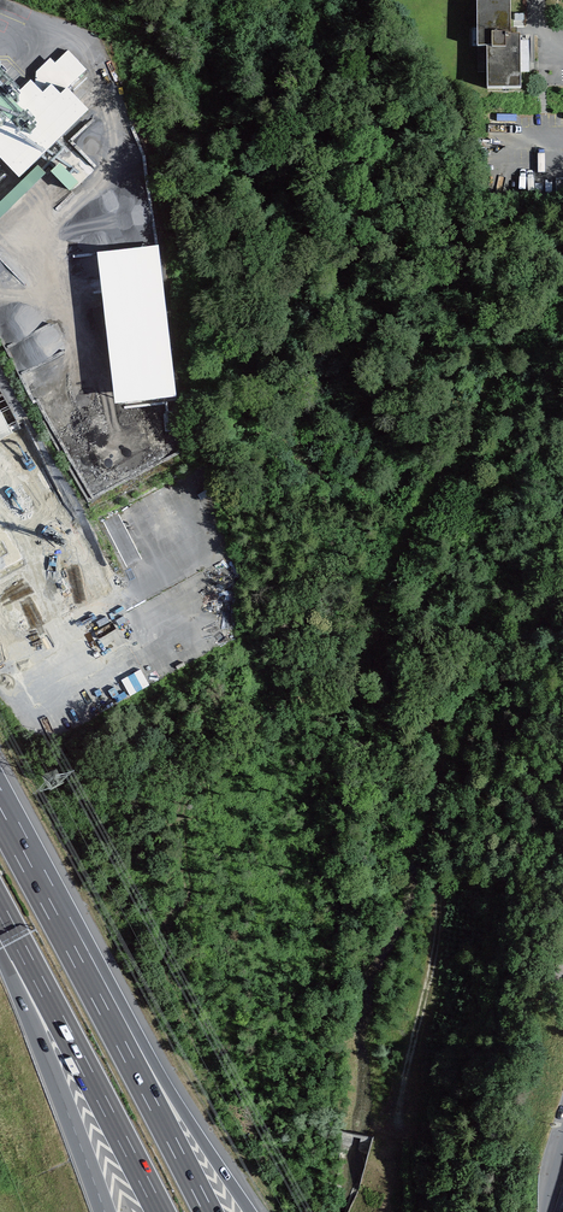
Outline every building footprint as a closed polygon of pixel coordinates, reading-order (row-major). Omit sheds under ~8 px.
[(481,51),(490,51),(490,93),(526,93),(525,36),(514,36),(513,0),(480,0),(481,51)] [(0,142),(0,159),(18,175),(35,157),(46,168),(89,122),(59,85),(52,92),(26,69),(5,91),(28,113),(0,142)] [(67,193),(77,184),(59,163),(49,172),(67,193)] [(0,201),(0,218),(44,173),(36,165),(0,201)] [(105,255),(118,411),(182,405),(169,250),(105,255)]
